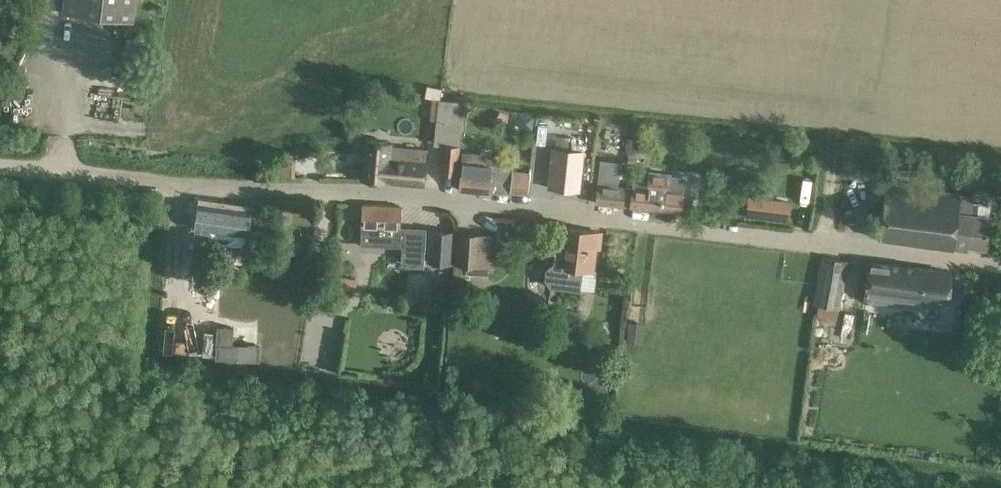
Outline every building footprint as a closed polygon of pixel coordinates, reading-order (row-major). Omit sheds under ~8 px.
[(63,14),(133,22),(135,0),(64,0),(63,14)] [(435,98),(431,119),(457,123),(460,102),(435,98)] [(568,144),(564,186),(588,188),(593,147),(579,146),(568,144)] [(387,145),(386,160),(384,180),(424,184),(427,149),(387,145)] [(445,146),(441,174),(456,175),(459,147),(445,146)] [(463,150),(461,172),(459,189),(503,193),(505,174),(493,173),(495,154),(463,150)] [(596,202),(604,203),(622,205),(631,206),(633,187),(618,186),(621,162),(601,159),(596,202)] [(273,174),(290,174),(291,160),(274,160),(273,174)] [(529,173),(512,171),(510,194),(526,195),(529,173)] [(633,187),(631,206),(630,206),(680,212),(684,177),(648,172),(646,188),(633,186),(633,187)] [(993,176),(990,194),(1000,196),(1000,178),(993,176)] [(973,193),(885,181),(881,210),(879,236),(879,237),(966,249),(967,244),(987,246),(991,215),(971,213),(973,193)] [(747,184),(745,204),(755,205),(756,195),(760,196),(761,185),(747,184)] [(198,203),(195,222),(195,228),(212,230),(210,241),(247,246),(252,210),(198,203)] [(400,206),(363,204),(362,226),(361,243),(374,244),(402,246),(401,252),(423,253),(424,229),(399,228),(400,206)] [(593,269),(595,252),(598,232),(569,228),(565,263),(553,262),(545,268),(544,278),(549,286),(578,289),(581,268),(593,269)] [(429,231),(426,263),(453,265),(455,233),(429,231)] [(480,236),(455,233),(453,265),(452,293),(465,294),(466,265),(479,265),(480,236)] [(822,256),(819,276),(813,303),(838,308),(847,261),(822,256)] [(869,262),(867,281),(864,300),(924,308),(922,321),(935,322),(936,308),(934,307),(935,301),(947,302),(951,273),(869,262)] [(280,278),(303,283),(306,269),(283,264),(280,278)] [(328,288),(353,292),(355,280),(329,276),(328,288)] [(421,292),(412,291),(411,300),(421,301),(421,292)] [(317,293),(314,307),(336,310),(338,296),(317,293)] [(875,314),(862,313),(860,333),(872,335),(875,314)] [(628,321),(626,342),(642,344),(645,323),(628,321)] [(587,328),(571,333),(576,346),(591,341),(587,328)] [(812,346),(810,354),(825,356),(826,348),(812,346)]
